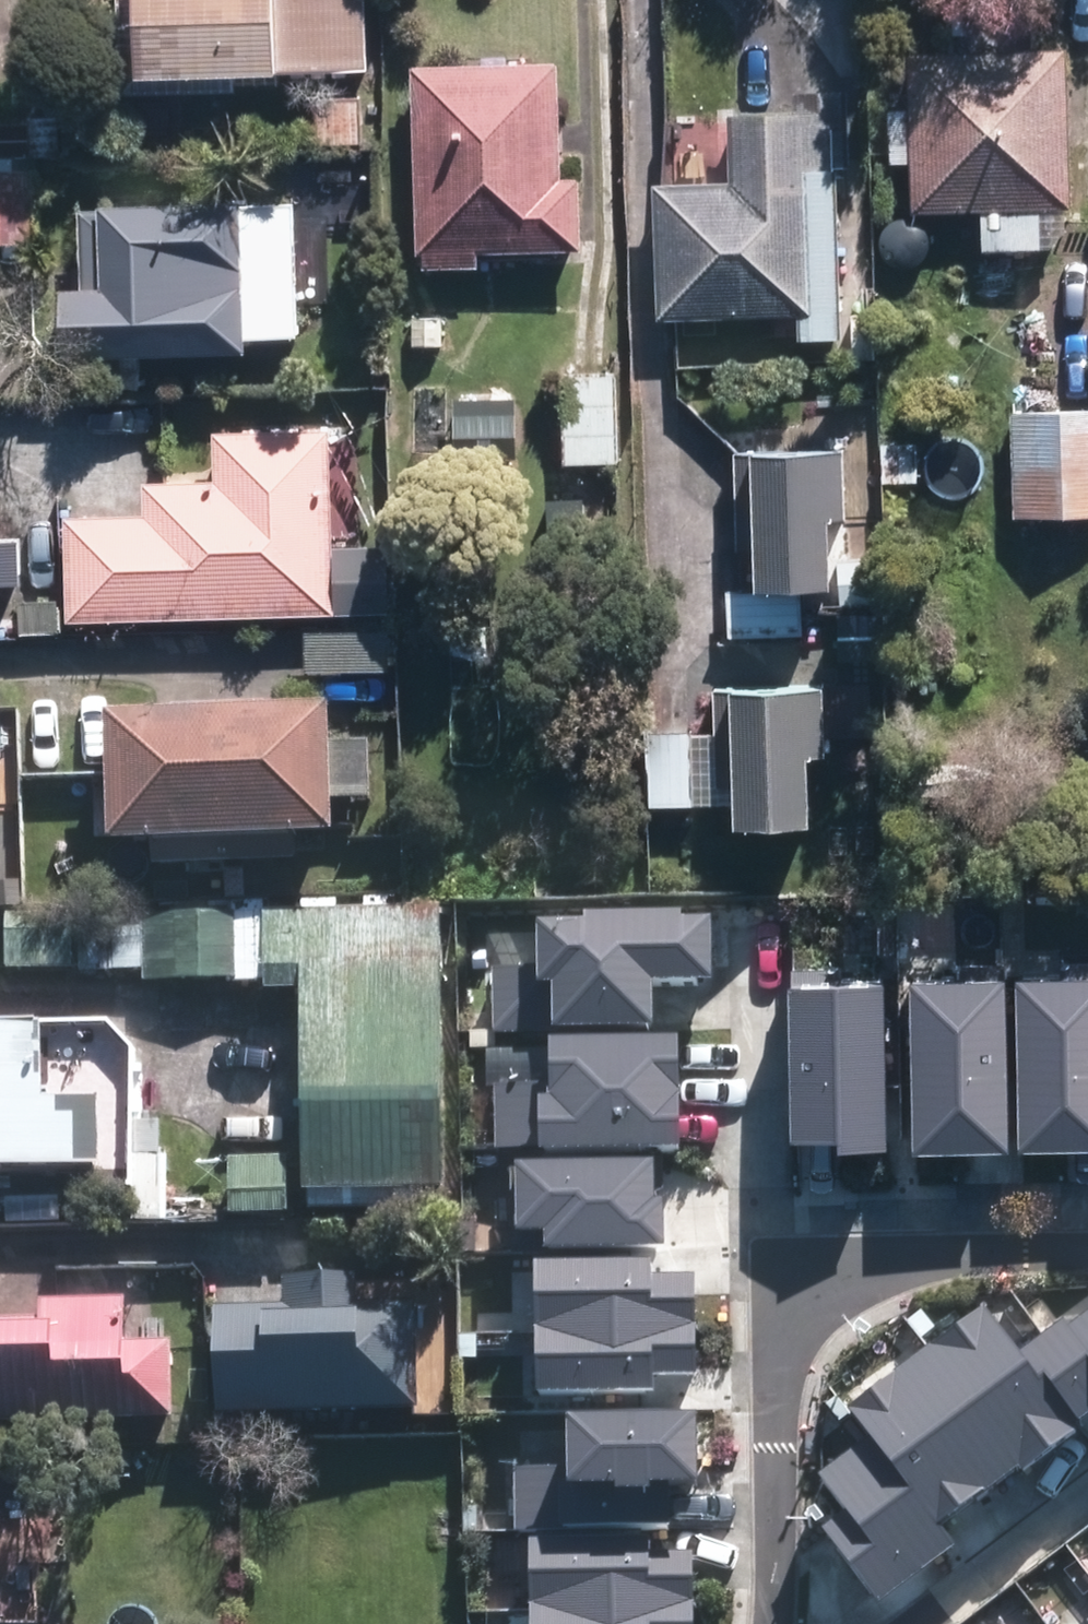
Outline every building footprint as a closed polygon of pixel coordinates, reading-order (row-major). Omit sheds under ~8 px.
[(116,89),(232,86),(231,67),(366,62),(364,0),(114,0),(116,89)] [(409,58),(414,248),(582,242),(579,170),(563,171),(558,55),(409,58)] [(1071,214),(1066,56),(906,61),(908,113),(888,112),(890,167),(909,168),(911,219),(981,217),(982,254),(1041,252),(1041,215),(1071,214)] [(361,138),(362,87),(315,87),(314,137),(361,138)] [(843,95),(798,96),(797,117),(727,119),(728,189),(652,190),(656,325),(795,321),(796,343),(841,342),(836,171),(844,171),(843,95)] [(57,151),(55,112),(23,113),(25,119),(0,120),(0,154),(57,151)] [(34,247),(33,173),(29,173),(29,162),(0,162),(0,248),(34,247)] [(244,198),(244,193),(101,195),(103,279),(65,280),(66,347),(246,344),(246,330),(299,329),(296,197),(244,198)] [(435,341),(435,314),(405,315),(405,341),(435,341)] [(616,468),(613,374),(556,376),(560,468),(616,468)] [(1007,413),(1009,523),(1087,522),(1087,412),(1007,413)] [(963,416),(924,417),(926,472),(964,472),(963,416)] [(65,615),(334,610),(330,422),(210,425),(210,475),(140,475),(141,511),(63,511),(65,615)] [(915,446),(877,447),(876,487),(914,488),(915,446)] [(833,562),(833,523),(847,524),(847,457),(733,457),(734,549),(760,549),(760,593),(724,592),(724,641),(801,639),(800,597),(834,598),(834,607),(877,608),(876,561),(833,562)] [(582,533),(580,503),(544,505),(544,536),(582,533)] [(20,583),(20,541),(0,541),(0,584),(20,583)] [(51,595),(12,594),(13,628),(52,629),(51,595)] [(826,694),(712,696),(713,786),(740,787),(740,835),(813,835),(812,762),(826,761),(826,694)] [(336,707),(109,706),(109,840),(336,841),(336,707)] [(691,808),(690,732),(646,733),(646,809),(691,808)] [(28,879),(1,879),(0,904),(28,905),(28,879)] [(550,1025),(653,1023),(652,978),(712,977),(711,913),(683,913),(683,905),(582,907),(582,915),(535,916),(536,965),(491,965),(492,1031),(550,1030),(550,1025)] [(443,909),(144,918),(145,930),(79,932),(81,975),(146,973),(146,986),(234,983),(235,986),(270,985),(270,993),(304,992),(309,1199),(452,1195),(443,909)] [(73,919),(5,921),(7,977),(74,977),(73,919)] [(1015,981),(1020,1156),(1087,1154),(1087,980),(1015,981)] [(1005,983),(909,985),(913,1158),(1009,1156),(1005,983)] [(885,986),(786,987),(788,1146),(837,1145),(838,1155),(887,1154),(885,986)] [(84,1168),(83,1116),(63,1117),(62,1072),(44,1072),(44,1022),(0,1022),(0,1169),(84,1168)] [(680,1145),(678,1032),(548,1034),(549,1047),(485,1047),(486,1086),(493,1086),(494,1149),(680,1145)] [(161,1155),(160,1121),(133,1122),(133,1154),(130,1154),(131,1222),(165,1222),(165,1153),(161,1155)] [(543,1226),(544,1246),(664,1244),(663,1195),(654,1195),(653,1154),(513,1157),(514,1226),(543,1226)] [(293,1212),(290,1157),(229,1159),(231,1214),(293,1212)] [(533,1259),(534,1323),(694,1322),(693,1272),(649,1272),(649,1258),(533,1259)] [(285,1307),(219,1307),(220,1414),(418,1410),(416,1305),(358,1305),(357,1278),(284,1280),(285,1307)] [(177,1420),(176,1341),(129,1341),(128,1298),(43,1299),(43,1320),(0,1322),(0,1424),(177,1420)] [(994,1315),(850,1420),(869,1446),(817,1484),(858,1539),(826,1562),(864,1612),(948,1550),(920,1527),(1087,1405),(1087,1333),(1036,1371),(994,1315)] [(694,1322),(534,1323),(534,1392),(654,1391),(654,1376),(694,1375),(694,1322)] [(516,1467),(517,1527),(672,1524),(671,1481),(697,1481),(695,1408),(567,1411),(568,1466),(516,1467)] [(528,1538),(529,1601),(693,1599),(692,1551),(647,1552),(647,1536),(528,1538)] [(529,1601),(529,1623),(693,1623),(693,1599),(529,1601)] [(1059,1623),(1087,1623),(1087,1602),(1059,1623)]
